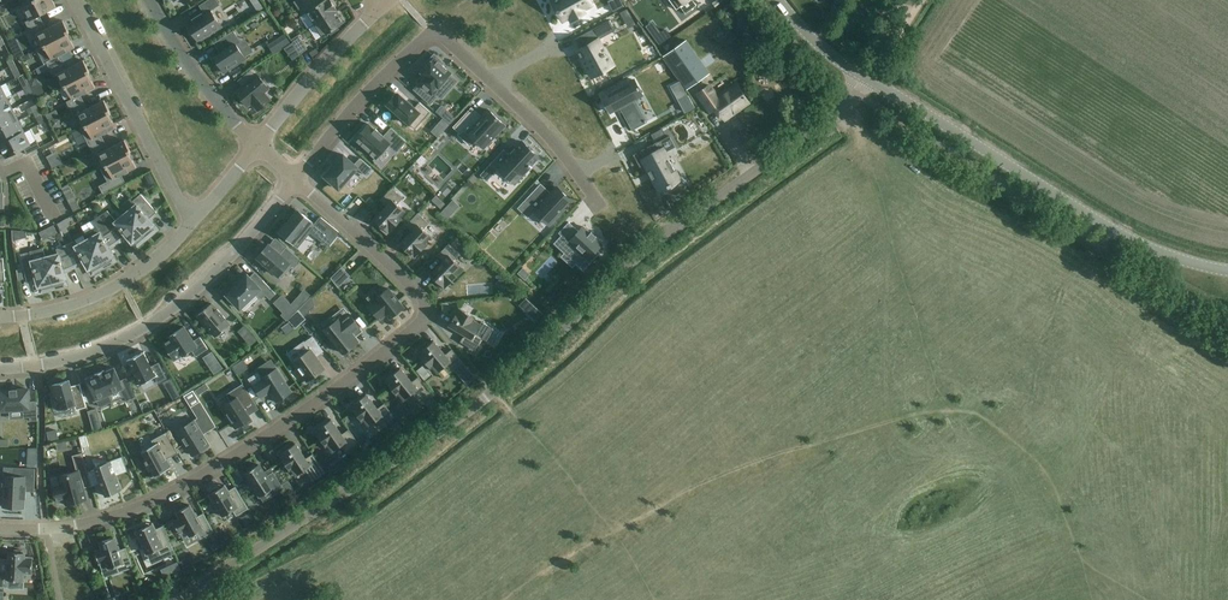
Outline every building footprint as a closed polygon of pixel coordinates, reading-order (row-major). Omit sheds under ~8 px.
[(29,29),(43,22),(39,16),(56,7),(52,0),(33,0),(34,2),(22,8),(29,20),(25,22),(29,29)] [(216,0),(209,0),(200,6),(204,13),(202,15),(201,14),(193,19),(193,20),(186,25),(192,34),(196,41),(196,40),(198,42),(221,27),(211,10),(219,5),(216,0)] [(253,4),(258,12),(264,8),(259,0),(258,0),(253,4)] [(293,2),(298,9),(311,0),(296,0),(293,2)] [(312,0),(311,0),(298,9),(302,15),(307,13),(315,25),(336,11),(337,10),(330,0),(325,0),(316,6),(312,0)] [(552,1),(562,21),(576,14),(577,17),(585,13),(583,10),(592,5),(589,0),(554,0),(552,1)] [(608,2),(613,12),(624,7),(620,0),(611,0),(608,2)] [(684,3),(680,6),(685,14),(697,6),(692,0),(682,0),(684,3)] [(628,8),(621,12),(625,20),(633,17),(628,8)] [(266,10),(254,19),(259,26),(271,17),(266,10)] [(344,23),(336,11),(315,25),(322,37),(329,32),(331,35),(338,29),(337,27),(344,23)] [(46,29),(43,22),(29,29),(33,37),(36,35),(42,46),(69,32),(63,20),(46,29)] [(315,29),(305,32),(313,55),(323,51),(315,29)] [(593,30),(575,39),(581,49),(577,50),(579,53),(578,53),(579,54),(579,53),(581,57),(580,57),(581,58),(581,57),(592,77),(606,70),(605,69),(612,66),(608,58),(598,40),(598,39),(593,30)] [(219,67),(223,73),(245,59),(236,44),(240,41),(233,31),(216,42),(222,52),(211,59),(217,68),(219,67)] [(69,33),(69,32),(42,46),(42,47),(44,46),(51,59),(46,62),(49,69),(63,62),(60,55),(75,48),(67,34),(69,33)] [(274,42),(279,50),(290,43),(284,35),(274,42)] [(298,35),(291,40),(300,54),(307,49),(298,35)] [(686,40),(663,57),(686,90),(710,73),(686,40)] [(419,84),(414,90),(430,104),(439,94),(436,91),(452,73),(442,64),(443,63),(434,55),(427,63),(428,65),(421,72),(424,75),(418,82),(419,84)] [(7,61),(9,67),(15,64),(12,58),(7,61)] [(66,69),(63,62),(49,69),(53,77),(57,75),(62,86),(89,72),(83,60),(66,69)] [(18,69),(15,64),(9,67),(12,72),(18,69)] [(242,87),(236,92),(248,107),(251,104),(258,111),(270,100),(264,93),(269,89),(257,75),(255,76),(250,71),(238,81),(242,87)] [(90,73),(89,72),(62,86),(63,86),(64,86),(71,99),(66,102),(70,109),(84,102),(80,95),(95,88),(88,74),(90,73)] [(22,83),(25,88),(30,85),(27,80),(22,83)] [(634,80),(602,97),(610,113),(614,111),(613,110),(617,108),(617,109),(620,108),(632,130),(635,128),(632,122),(642,117),(633,101),(642,96),(639,89),(638,86),(637,86),(634,80)] [(36,97),(30,85),(25,88),(31,100),(36,97)] [(709,85),(697,94),(710,112),(716,108),(724,119),(748,102),(737,85),(718,99),(709,85)] [(393,97),(387,104),(409,124),(416,117),(421,122),(430,112),(419,102),(414,108),(399,94),(395,99),(393,97)] [(687,96),(679,101),(685,112),(694,107),(688,96),(687,96)] [(48,97),(39,101),(44,114),(53,110),(48,97)] [(6,98),(0,101),(0,115),(11,110),(6,98)] [(87,109),(84,102),(70,109),(74,117),(77,115),(83,126),(79,127),(80,128),(110,112),(104,100),(87,109)] [(30,107),(33,113),(39,110),(36,105),(30,107)] [(11,110),(0,115),(0,130),(17,121),(11,110)] [(42,116),(39,110),(33,113),(36,118),(42,116)] [(470,110),(454,127),(460,133),(464,130),(484,149),(495,137),(491,134),(502,122),(488,110),(480,119),(470,110)] [(110,113),(110,112),(80,128),(90,149),(104,142),(101,135),(116,128),(108,114),(110,113)] [(17,121),(0,130),(0,144),(0,145),(23,133),(17,121)] [(368,124),(354,140),(376,159),(388,145),(396,153),(406,141),(391,128),(383,136),(376,129),(375,130),(368,124)] [(662,129),(651,134),(654,140),(665,134),(662,129)] [(29,144),(23,133),(0,145),(6,157),(23,148),(26,155),(40,148),(36,141),(29,144)] [(108,148),(104,142),(90,149),(94,156),(92,157),(98,169),(131,152),(124,140),(108,148)] [(504,149),(480,175),(487,181),(498,170),(498,169),(509,179),(517,170),(522,175),(530,167),(531,168),(532,167),(531,166),(539,157),(532,151),(532,150),(532,149),(531,150),(529,149),(530,148),(529,147),(529,148),(522,142),(516,148),(515,148),(514,148),(515,149),(512,153),(511,152),(510,152),(511,153),(509,155),(504,149)] [(659,142),(633,155),(640,168),(646,165),(649,171),(648,172),(648,173),(649,173),(652,179),(652,180),(653,179),(659,190),(667,186),(668,187),(672,185),(671,184),(679,179),(659,142)] [(131,152),(98,169),(100,168),(107,182),(99,186),(103,194),(125,183),(121,175),(136,168),(129,153),(131,152)] [(331,168),(324,176),(339,189),(357,168),(365,175),(372,168),(360,158),(354,164),(344,155),(336,163),(336,162),(331,168)] [(538,186),(526,199),(536,209),(534,211),(549,225),(572,201),(557,187),(549,196),(538,186)] [(403,198),(391,188),(380,201),(386,206),(374,220),(380,225),(378,227),(387,235),(401,219),(400,217),(405,211),(397,204),(403,198)] [(126,213),(143,234),(154,225),(149,219),(156,212),(140,194),(132,201),(136,205),(126,213)] [(76,200),(69,203),(73,212),(80,208),(76,200)] [(453,200),(440,213),(447,220),(460,206),(453,200)] [(286,238),(294,244),(294,243),(292,241),(299,234),(304,238),(310,231),(318,238),(322,233),(332,241),(339,232),(321,217),(315,225),(311,222),(312,222),(303,214),(298,210),(297,210),(296,209),(291,216),(292,217),(286,223),(279,232),(286,238)] [(127,237),(132,243),(143,234),(126,213),(116,221),(107,211),(100,216),(118,243),(127,237)] [(415,259),(416,259),(414,257),(427,244),(425,243),(431,237),(423,229),(429,223),(418,213),(406,225),(412,231),(399,244),(415,259)] [(85,235),(101,263),(113,256),(110,249),(118,243),(100,216),(92,221),(96,228),(85,235)] [(62,221),(57,224),(60,230),(66,227),(62,221)] [(560,235),(553,243),(564,253),(571,245),(582,255),(574,263),(582,270),(599,252),(596,249),(601,244),(594,237),(595,236),(590,231),(589,232),(582,226),(578,230),(568,221),(558,232),(560,235)] [(25,231),(12,230),(13,242),(27,238),(25,231)] [(74,241),(65,245),(74,268),(85,263),(88,270),(101,263),(85,235),(74,240),(74,241)] [(446,290),(446,289),(445,288),(457,275),(456,274),(462,268),(454,260),(460,254),(449,244),(437,256),(443,262),(430,274),(446,290)] [(45,258),(52,283),(66,279),(64,272),(74,268),(65,245),(56,249),(58,254),(45,258)] [(294,268),(301,260),(286,247),(280,254),(271,247),(269,245),(262,252),(257,257),(282,279),(292,267),(294,268)] [(31,256),(21,258),(27,282),(36,279),(38,287),(52,283),(45,258),(43,248),(30,252),(31,256)] [(338,288),(350,276),(341,267),(330,278),(338,288)] [(523,268),(517,274),(525,280),(530,275),(523,268)] [(228,293),(226,295),(240,308),(255,294),(261,300),(266,295),(270,300),(276,294),(263,280),(257,285),(247,275),(235,286),(234,284),(227,291),(228,293)] [(509,282),(502,290),(507,294),(513,287),(509,282)] [(368,307),(379,320),(387,314),(391,319),(404,308),(388,288),(378,296),(375,291),(367,298),(372,304),(368,307)] [(311,302),(318,309),(329,298),(322,291),(311,302)] [(541,311),(542,309),(549,313),(555,305),(537,292),(529,303),(541,311)] [(197,316),(215,337),(222,332),(224,331),(223,330),(230,325),(222,316),(223,315),(218,309),(217,310),(212,304),(197,316)] [(310,313),(303,304),(298,309),(299,310),(304,317),(310,313)] [(481,322),(480,324),(474,320),(475,318),(460,309),(461,307),(460,307),(449,325),(464,335),(460,342),(475,351),(482,338),(486,341),(493,329),(481,322)] [(536,309),(530,315),(536,321),(542,314),(536,309)] [(304,317),(299,310),(288,320),(296,329),(303,322),(302,322),(305,319),(304,317)] [(352,334),(360,328),(349,314),(341,320),(340,318),(325,330),(343,354),(358,342),(352,334)] [(172,339),(164,344),(174,360),(183,355),(183,356),(192,350),(196,357),(208,349),(200,337),(193,341),(184,327),(170,336),(172,339)] [(287,355),(293,362),(307,382),(324,369),(316,357),(324,352),(312,336),(287,355)] [(445,355),(433,341),(428,346),(426,344),(417,352),(430,368),(432,366),(437,373),(446,366),(451,372),(462,362),(451,349),(445,355)] [(143,352),(128,360),(140,384),(155,377),(158,382),(167,378),(159,363),(151,367),(143,352)] [(212,353),(203,358),(209,366),(218,361),(212,353)] [(96,376),(86,380),(95,400),(97,399),(100,407),(110,403),(107,395),(121,389),(127,402),(136,398),(127,378),(120,381),(114,368),(104,372),(104,371),(104,370),(95,374),(95,375),(96,376)] [(276,403),(292,392),(276,368),(261,378),(258,372),(248,379),(260,398),(270,393),(276,403)] [(434,396),(418,377),(412,382),(400,368),(383,382),(384,382),(385,381),(397,395),(399,394),(404,400),(412,393),(422,405),(434,396)] [(80,384),(70,387),(69,380),(66,381),(51,385),(55,398),(52,399),(55,408),(57,408),(58,410),(75,406),(76,410),(86,407),(80,384)] [(221,407),(236,429),(242,425),(243,427),(252,421),(242,406),(252,399),(242,384),(226,395),(230,401),(221,407)] [(10,389),(10,390),(0,391),(0,399),(1,410),(9,410),(23,409),(23,418),(30,418),(30,421),(38,421),(36,402),(29,402),(28,389),(18,390),(17,389),(11,389),(10,389)] [(394,417),(384,404),(377,409),(366,394),(349,407),(349,408),(351,407),(362,421),(364,420),(369,426),(377,420),(382,426),(394,417)] [(177,431),(192,456),(209,445),(202,434),(216,426),(200,402),(191,407),(198,418),(194,421),(177,431)] [(97,409),(88,411),(94,431),(103,429),(97,409)] [(314,433),(315,432),(326,446),(328,445),(332,452),(341,445),(346,452),(358,443),(348,429),(342,434),(331,419),(313,432),(314,433)] [(176,451),(178,453),(167,432),(151,441),(154,445),(142,452),(146,460),(145,461),(147,464),(145,465),(149,473),(152,471),(155,476),(171,467),(165,457),(176,451)] [(79,437),(82,449),(89,447),(85,435),(79,437)] [(288,446),(278,453),(289,470),(291,469),(296,476),(305,470),(313,481),(325,473),(313,454),(307,458),(306,459),(296,443),(289,448),(288,446)] [(87,500),(84,488),(81,478),(89,476),(82,453),(72,456),(76,471),(58,476),(60,485),(52,488),(56,501),(64,499),(66,506),(87,500)] [(100,484),(105,496),(122,490),(116,474),(126,470),(127,472),(128,471),(122,457),(94,467),(95,470),(88,472),(92,487),(100,484)] [(275,491),(282,487),(273,472),(266,476),(258,464),(245,473),(249,480),(247,481),(253,490),(255,489),(260,497),(273,488),(275,491)] [(15,476),(4,476),(3,507),(24,508),(24,498),(25,498),(26,489),(34,489),(35,469),(16,469),(15,476)] [(225,485),(221,488),(219,489),(217,487),(210,491),(211,493),(209,495),(213,501),(211,502),(211,505),(214,511),(217,511),(219,510),(223,517),(233,511),(236,516),(248,509),(235,487),(228,491),(225,485)] [(214,532),(203,513),(196,517),(190,505),(177,512),(180,518),(174,522),(175,524),(173,525),(177,532),(178,531),(180,533),(186,530),(190,537),(197,533),(200,539),(214,532)] [(152,523),(148,525),(146,526),(145,524),(137,528),(138,530),(136,531),(139,538),(137,539),(136,541),(139,547),(142,548),(144,547),(147,554),(157,550),(160,556),(173,550),(162,526),(155,529),(152,523)] [(133,568),(126,548),(118,550),(114,538),(100,542),(102,549),(95,551),(96,554),(94,555),(96,561),(98,561),(99,564),(106,561),(109,569),(116,566),(118,573),(133,568)] [(10,552),(9,552),(9,559),(0,559),(0,587),(8,588),(8,580),(23,581),(23,573),(32,574),(32,558),(24,558),(24,553),(23,553),(23,551),(15,550),(15,552),(10,552)] [(188,558),(181,562),(184,568),(191,564),(188,558)] [(177,563),(161,570),(164,577),(180,570),(177,563)]
